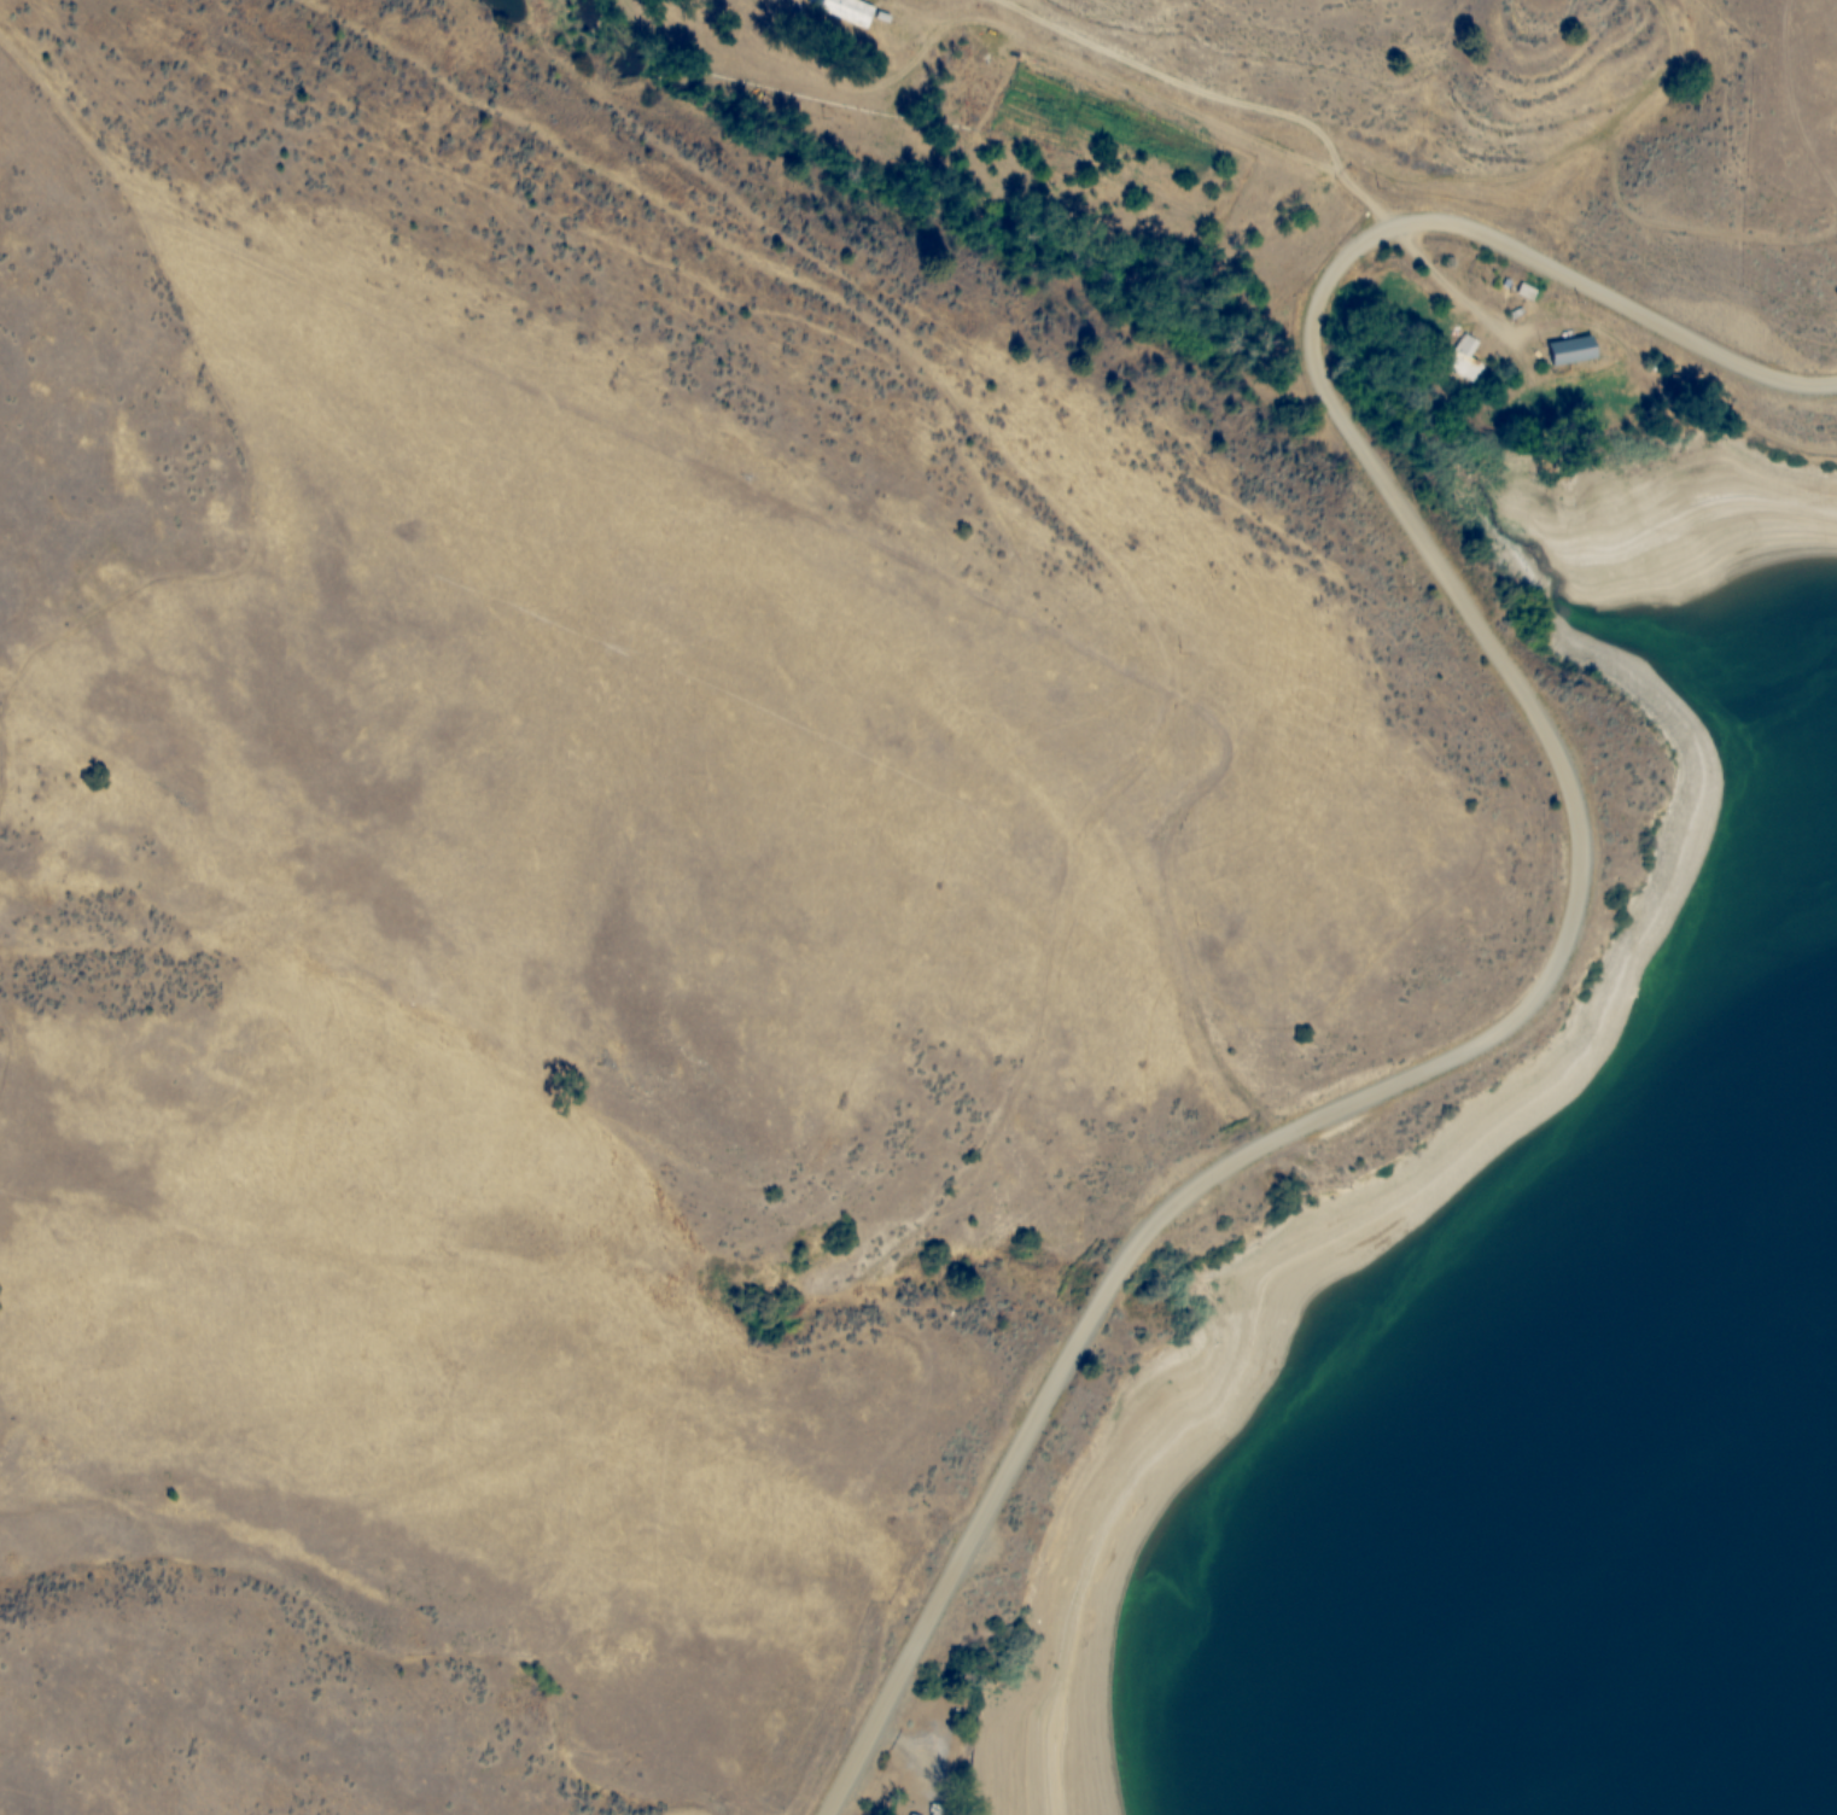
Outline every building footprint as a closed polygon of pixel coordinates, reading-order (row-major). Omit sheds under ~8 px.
[(866,30),(874,7),(855,0),(822,0),(818,11),(866,30)] [(1468,358),(1479,342),(1464,333),(1443,366),(1471,384),(1482,367),(1468,358)] [(1546,342),(1590,335),(1593,356),(1550,363),(1546,342)] [(944,1810),(933,1807),(931,1814),(942,1814),(944,1810)]
